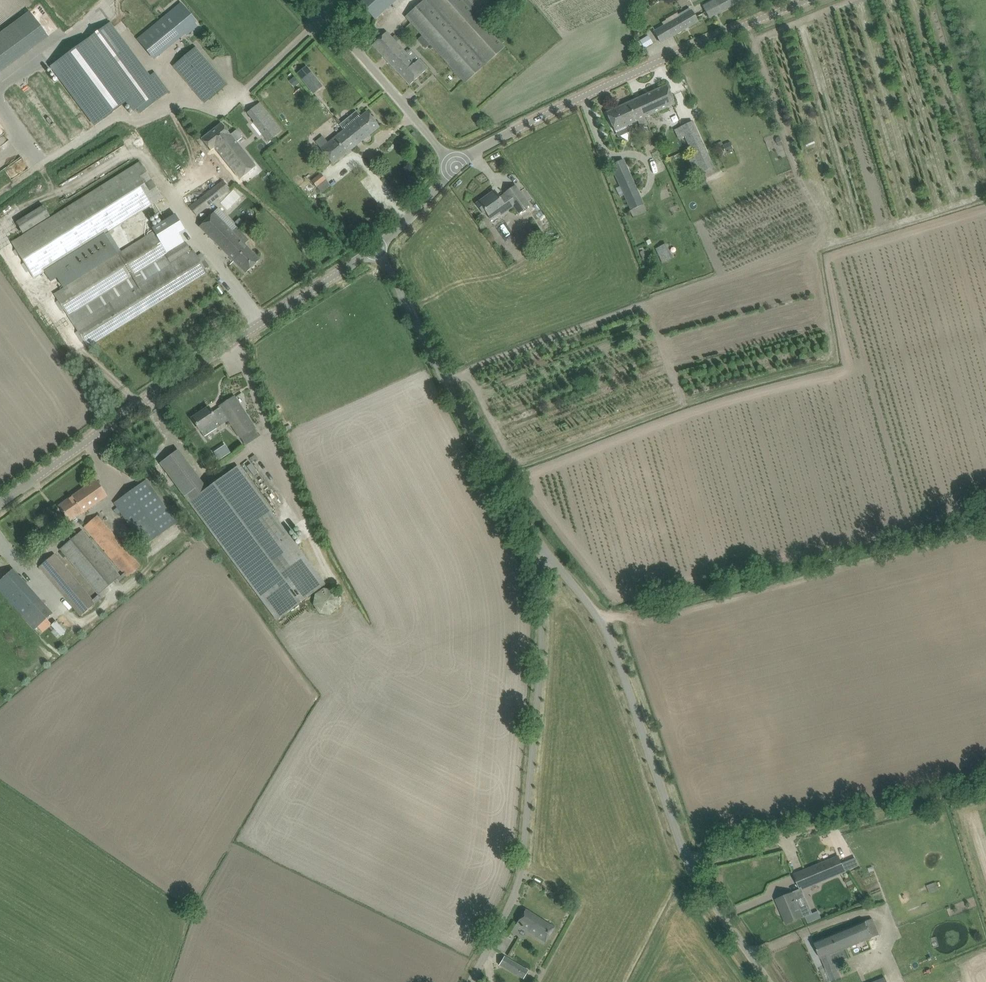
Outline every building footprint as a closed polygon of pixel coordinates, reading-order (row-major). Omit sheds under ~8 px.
[(375,19),(396,0),(358,0),(375,19)] [(503,0),(427,0),(406,18),(422,36),(463,82),(465,84),(505,47),(481,20),(482,19),(503,0)] [(739,1),(740,0),(714,0),(703,6),(709,17),(739,1)] [(188,28),(196,21),(181,3),(163,18),(178,36),(188,28)] [(654,31),(656,34),(661,43),(698,22),(693,13),(691,10),(689,8),(678,15),(679,17),(654,31)] [(0,31),(0,70),(48,37),(29,10),(0,31)] [(149,76),(128,47),(110,23),(83,42),(51,65),(95,125),(127,101),(128,102),(134,110),(136,108),(140,113),(168,92),(154,72),(149,76)] [(428,68),(421,61),(419,58),(415,62),(386,32),(372,45),(409,85),(428,68)] [(648,36),(639,41),(644,48),(652,44),(648,36)] [(196,47),(173,66),(204,103),(227,84),(196,47)] [(309,89),(319,82),(307,66),(297,73),(309,89)] [(294,76),(289,80),(294,86),(299,83),(294,76)] [(675,103),(666,85),(606,113),(610,122),(615,131),(637,120),(641,128),(648,124),(644,117),(675,103)] [(321,148),(320,149),(333,164),(356,145),(379,127),(367,111),(361,116),(353,122),(344,129),(344,130),(328,143),(321,148)] [(266,112),(253,122),(269,142),(282,131),(266,112)] [(712,168),(713,168),(692,122),(680,127),(701,173),(702,173),(712,168)] [(236,131),(231,135),(221,123),(201,139),(210,150),(209,151),(230,177),(235,172),(240,179),(254,168),(256,167),(237,142),(241,138),(241,136),(238,132),(236,131)] [(811,134),(803,138),(806,146),(814,142),(811,134)] [(730,142),(722,146),(725,152),(733,149),(730,142)] [(134,166),(80,199),(11,242),(34,279),(45,272),(103,235),(108,232),(156,202),(163,198),(140,161),(134,166)] [(627,168),(614,174),(620,187),(624,195),(625,197),(637,192),(627,168)] [(317,188),(326,180),(320,174),(311,181),(317,188)] [(196,216),(230,189),(223,180),(189,207),(196,216)] [(479,202),(476,204),(483,214),(486,212),(491,219),(499,213),(512,204),(514,207),(519,213),(529,205),(521,194),(515,186),(505,193),(505,194),(500,198),(494,191),(488,196),(479,202)] [(23,233),(50,216),(43,205),(16,222),(23,233)] [(249,240),(242,233),(218,208),(200,226),(246,273),(260,259),(244,244),(249,240)] [(63,287),(53,293),(68,317),(165,255),(171,265),(108,304),(74,325),(87,347),(122,325),(207,272),(197,256),(194,250),(192,252),(185,242),(184,243),(178,233),(184,230),(175,214),(152,228),(154,232),(121,252),(63,287)] [(108,232),(45,272),(51,281),(57,278),(63,287),(121,252),(108,232)] [(664,244),(656,248),(660,256),(667,252),(664,244)] [(255,427),(240,405),(235,397),(220,406),(220,407),(212,412),(209,407),(192,418),(198,427),(200,430),(204,437),(217,428),(213,423),(220,418),(225,415),(229,420),(240,437),(240,436),(241,437),(254,428),(255,427)] [(225,443),(213,451),(219,459),(230,451),(225,443)] [(238,466),(207,488),(178,449),(160,463),(188,502),(276,621),(327,586),(238,466)] [(59,506),(64,514),(69,521),(80,513),(81,514),(107,496),(96,480),(59,506)] [(146,480),(115,503),(145,545),(177,522),(146,480)] [(140,566),(125,548),(98,516),(85,528),(112,559),(124,572),(121,576),(82,530),(76,535),(64,545),(60,549),(98,595),(92,600),(83,589),(54,554),(39,566),(69,600),(81,615),(102,597),(99,594),(115,581),(117,584),(126,576),(127,577),(140,566)] [(20,577),(13,569),(0,581),(0,591),(2,593),(7,599),(25,583),(20,577)] [(332,591),(330,590),(328,589),(326,589),(323,590),(321,591),(319,592),(318,593),(316,595),(315,597),(315,599),(314,601),(315,603),(315,605),(316,607),(317,609),(319,611),(320,612),(322,613),(324,614),(327,614),(329,614),(331,613),(333,612),(335,611),(336,609),(337,607),(338,605),(339,603),(339,601),(339,599),(338,597),(337,595),(335,593),(334,592),(332,591)] [(845,872),(842,864),(838,856),(808,869),(795,875),(797,879),(801,890),(845,872)] [(845,872),(859,866),(856,858),(842,864),(845,872)] [(929,892),(939,890),(938,881),(927,883),(929,892)] [(808,904),(800,908),(793,893),(785,896),(776,900),(780,909),(783,908),(790,923),(799,919),(804,917),(812,913),(809,906),(808,904)] [(516,924),(525,929),(545,942),(555,928),(526,909),(516,924)] [(879,935),(879,934),(873,919),(814,942),(821,959),(822,958),(832,981),(840,978),(831,955),(879,935)] [(513,961),(505,957),(504,956),(499,965),(513,973),(523,980),(528,971),(529,970),(513,961)]
